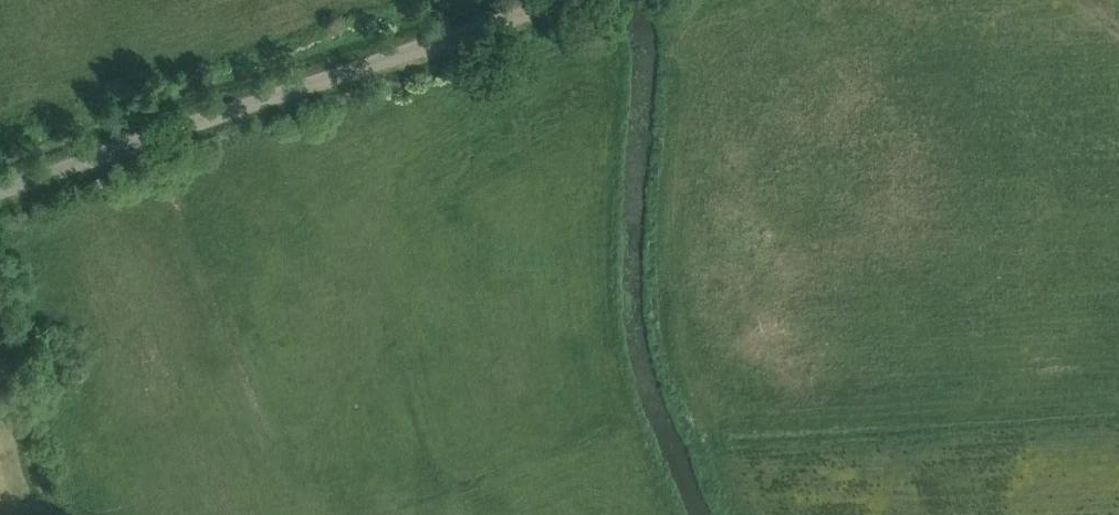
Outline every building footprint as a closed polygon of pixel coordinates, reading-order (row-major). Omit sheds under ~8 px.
[(9,354),(0,328),(0,357),(9,354)]
